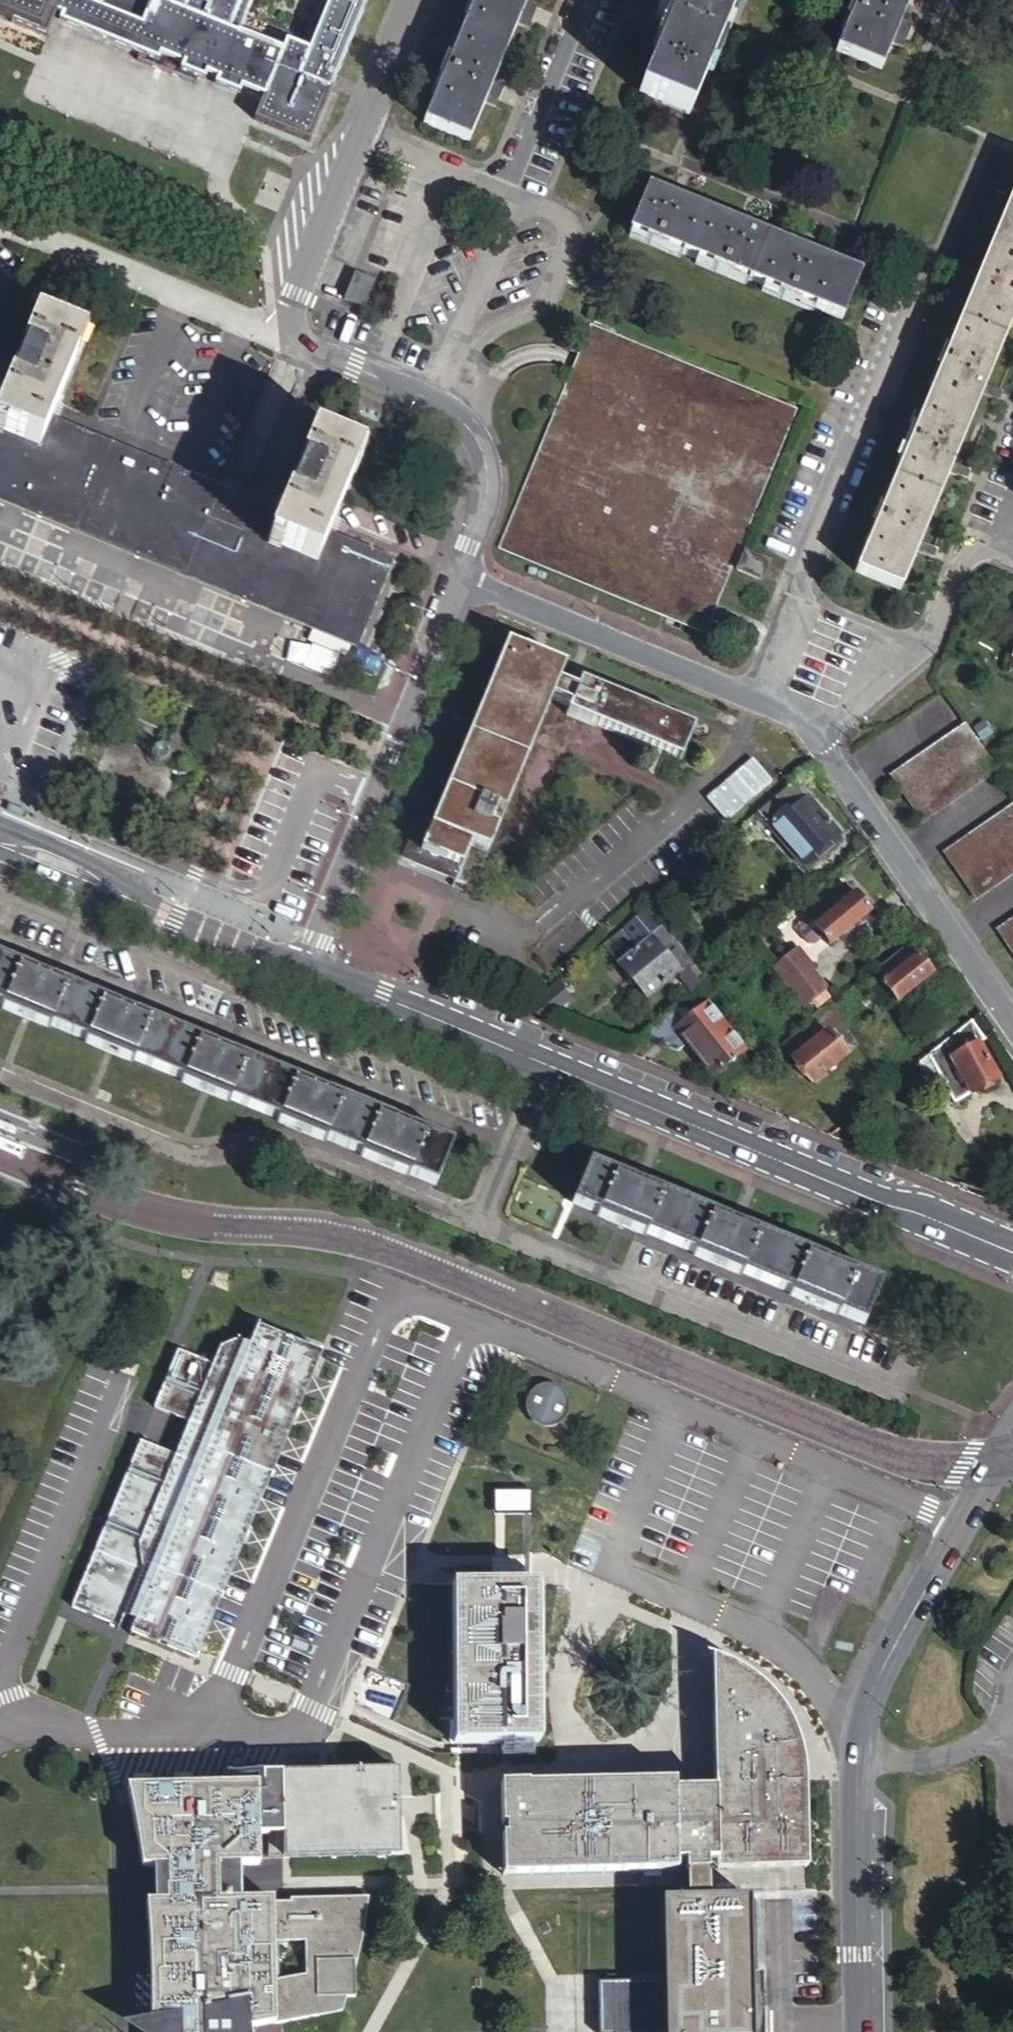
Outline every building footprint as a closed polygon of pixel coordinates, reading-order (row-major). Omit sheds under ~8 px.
[(1,30),(0,32),(0,33),(31,46),(41,22),(46,24),(43,31),(144,72),(147,66),(168,75),(166,81),(191,92),(194,85),(203,89),(201,96),(226,106),(229,100),(250,109),(240,131),(296,154),(360,0),(305,0),(319,6),(296,62),(273,52),(268,65),(225,47),(245,0),(41,0),(40,3),(33,0),(0,0),(0,30),(1,30)] [(469,139),(485,101),(496,107),(502,92),(506,84),(495,79),(519,23),(530,28),(536,13),(540,4),(531,0),(472,0),(421,119),(469,139)] [(670,21),(641,91),(691,113),(727,29),(739,0),(679,0),(676,7),(670,21)] [(670,21),(676,7),(661,0),(654,15),(670,21)] [(881,70),(893,43),(902,47),(912,24),(902,21),(911,0),(859,0),(837,51),(881,70)] [(631,225),(843,317),(862,270),(823,254),(828,242),(807,233),(802,245),(757,226),(762,215),(739,205),(734,215),(691,197),(696,186),(674,177),(669,188),(650,179),(631,225)] [(1012,193),(1012,185),(1002,181),(998,190),(1012,196),(1012,193)] [(983,265),(979,274),(857,568),(902,588),(919,549),(923,539),(952,469),(956,459),(986,389),(989,380),(1012,324),(1012,193),(1012,196),(983,265)] [(979,274),(983,265),(969,259),(965,269),(979,274)] [(348,298),(365,305),(376,279),(360,272),(348,298)] [(389,556),(330,532),(362,454),(313,433),(281,510),(53,415),(84,338),(36,318),(3,394),(0,393),(0,479),(359,628),(389,556)] [(501,547),(706,631),(799,407),(594,322),(579,358),(501,547)] [(989,380),(986,389),(999,395),(1003,386),(989,380)] [(956,459),(952,469),(966,474),(970,464),(956,459)] [(6,502),(360,648),(397,560),(389,556),(359,628),(0,479),(0,499),(6,502)] [(923,539),(919,549),(933,555),(937,545),(923,539)] [(742,568),(764,578),(766,572),(772,560),(749,550),(742,568)] [(505,819),(563,681),(566,673),(569,665),(509,641),(423,849),(472,869),(483,845),(504,853),(516,824),(505,819)] [(566,673),(563,681),(579,688),(583,680),(566,673)] [(589,720),(704,767),(717,733),(583,680),(579,688),(563,681),(505,819),(516,824),(504,853),(483,845),(472,869),(483,874),(477,888),(494,895),(495,893),(523,825),(574,705),(592,712),(589,720)] [(924,819),(998,767),(967,722),(894,774),(924,819)] [(797,782),(761,816),(806,864),(843,830),(797,782)] [(1012,874),(1012,805),(947,852),(978,898),(1012,874)] [(830,942),(872,906),(846,875),(803,911),(830,942)] [(643,997),(681,971),(642,913),(603,940),(643,997)] [(1001,930),(1012,948),(1012,922),(1001,930)] [(893,999),(934,973),(914,941),(873,966),(893,999)] [(805,1010),(832,990),(797,943),(769,963),(805,1010)] [(437,1184),(453,1145),(413,1128),(395,1121),(327,1093),(312,1087),(231,1054),(215,1048),(134,1015),(118,1008),(54,982),(35,974),(0,959),(0,1005),(11,1010),(9,1014),(17,1017),(19,1013),(21,1009),(37,1017),(36,1020),(34,1024),(43,1028),(45,1024),(98,1046),(96,1050),(105,1052),(107,1048),(108,1045),(121,1050),(120,1054),(118,1058),(126,1062),(128,1058),(191,1084),(190,1088),(198,1091),(200,1086),(201,1082),(217,1088),(215,1092),(213,1097),(222,1100),(223,1097),(289,1123),(287,1127),(295,1130),(297,1126),(299,1122),(312,1127),(311,1131),(309,1135),(317,1139),(319,1136),(376,1158),(374,1162),(381,1165),(383,1161),(385,1156),(399,1163),(398,1167),(396,1171),(403,1175),(405,1171),(437,1184)] [(35,974),(54,982),(56,978),(37,970),(35,974)] [(736,1049),(745,1042),(702,990),(655,1029),(670,1048),(682,1038),(724,1088),(750,1066),(736,1049)] [(118,1008),(134,1015),(136,1011),(119,1004),(118,1008)] [(21,1009),(19,1013),(29,1017),(36,1020),(37,1017),(21,1009)] [(805,1080),(850,1054),(827,1015),(783,1041),(805,1080)] [(948,1046),(966,1092),(999,1079),(981,1032),(948,1046)] [(215,1048),(231,1054),(233,1050),(217,1043),(215,1048)] [(108,1045),(107,1048),(112,1051),(120,1054),(121,1050),(108,1045)] [(954,1097),(967,1089),(952,1065),(939,1073),(954,1097)] [(201,1082),(200,1086),(208,1088),(215,1092),(217,1088),(201,1082)] [(312,1087),(327,1093),(329,1089),(313,1082),(312,1087)] [(395,1121),(413,1128),(415,1123),(397,1116),(395,1121)] [(299,1122),(297,1126),(311,1131),(312,1127),(299,1122)] [(385,1156),(383,1161),(398,1167),(399,1163),(385,1156)] [(833,1309),(864,1322),(881,1281),(840,1265),(824,1259),(744,1227),(728,1220),(710,1213),(649,1188),(632,1181),(593,1164),(575,1205),(609,1218),(607,1222),(616,1226),(619,1218),(635,1224),(632,1232),(639,1235),(641,1232),(707,1258),(705,1262),(713,1266),(715,1261),(717,1257),(732,1262),(730,1267),(727,1272),(736,1276),(738,1271),(803,1297),(801,1301),(810,1305),(812,1300),(814,1296),(828,1302),(826,1306),(824,1311),(831,1314),(833,1309)] [(632,1181),(649,1188),(651,1184),(633,1177),(632,1181)] [(728,1220),(744,1227),(746,1222),(730,1216),(728,1220)] [(824,1259),(840,1265),(842,1261),(826,1253),(824,1259)] [(717,1257),(715,1261),(730,1267),(732,1262),(717,1257)] [(814,1296),(812,1300),(826,1306),(828,1302),(814,1296)] [(134,1629),(198,1655),(208,1630),(325,1349),(260,1323),(252,1341),(239,1335),(237,1339),(220,1346),(213,1364),(178,1350),(156,1406),(155,1409),(188,1423),(182,1439),(175,1454),(141,1441),(74,1605),(121,1624),(126,1613),(132,1616),(138,1619),(134,1629)] [(550,1423),(558,1422),(564,1418),(568,1412),(571,1405),(571,1398),(568,1391),(563,1386),(557,1382),(550,1381),(543,1382),(537,1384),(532,1389),(529,1395),(528,1402),(529,1408),(532,1414),(537,1419),(543,1423),(550,1423)] [(457,1745),(540,1745),(543,1588),(460,1587),(458,1722),(457,1745)] [(766,1861),(716,1862),(716,1872),(805,1870),(803,1767),(801,1747),(794,1728),(785,1711),(774,1697),(765,1686),(753,1677),(743,1670),(731,1663),(722,1660),(713,1658),(715,1714),(721,1714),(719,1678),(732,1684),(741,1690),(752,1698),(761,1708),(769,1718),(777,1733),(782,1744),(785,1759),(787,1775),(762,1775),(764,1811),(766,1861)] [(678,1862),(678,1874),(699,1873),(706,1873),(706,1862),(716,1862),(766,1861),(764,1811),(762,1775),(787,1775),(785,1759),(782,1744),(777,1733),(769,1718),(761,1708),(752,1698),(741,1690),(732,1684),(719,1678),(721,1714),(715,1714),(714,1789),(694,1789),(675,1789),(675,1780),(642,1781),(528,1783),(502,1783),(503,1825),(506,1825),(506,1834),(502,1834),(503,1874),(622,1871),(622,1875),(637,1874),(654,1874),(669,1874),(669,1863),(678,1862)] [(401,1852),(400,1768),(284,1771),(286,1832),(287,1835),(287,1857),(401,1852)] [(286,1832),(284,1771),(282,1771),(265,1773),(264,1785),(193,1782),(177,1782),(153,1783),(136,1784),(129,1784),(135,1819),(138,1842),(153,1841),(153,1869),(155,1869),(241,1867),(261,1867),(260,1838),(262,1832),(286,1832)] [(193,1771),(177,1771),(177,1782),(193,1782),(193,1771)] [(152,1772),(136,1772),(136,1784),(153,1783),(152,1772)] [(153,1841),(138,1842),(143,1870),(153,1869),(153,1841)] [(241,1867),(155,1869),(156,1886),(156,1901),(204,1901),(204,1905),(274,1905),(274,1901),(241,1902),(241,1885),(241,1867)] [(679,1906),(700,1905),(699,1873),(678,1874),(679,1906)] [(292,1901),(292,1905),(274,1905),(204,1905),(204,1901),(156,1901),(156,1902),(152,1902),(155,2015),(152,2015),(151,2031),(167,2031),(248,2031),(247,2029),(277,2024),(277,2028),(345,2017),(345,2001),(353,1998),(345,1974),(353,1960),(358,1951),(362,1941),(365,1931),(368,1921),(363,1921),(363,1902),(292,1901)] [(371,1902),(363,1902),(363,1921),(368,1921),(370,1911),(371,1902)] [(679,1906),(658,1906),(661,1984),(595,1986),(597,2031),(744,2031),(740,1904),(700,1905),(679,1906)]
